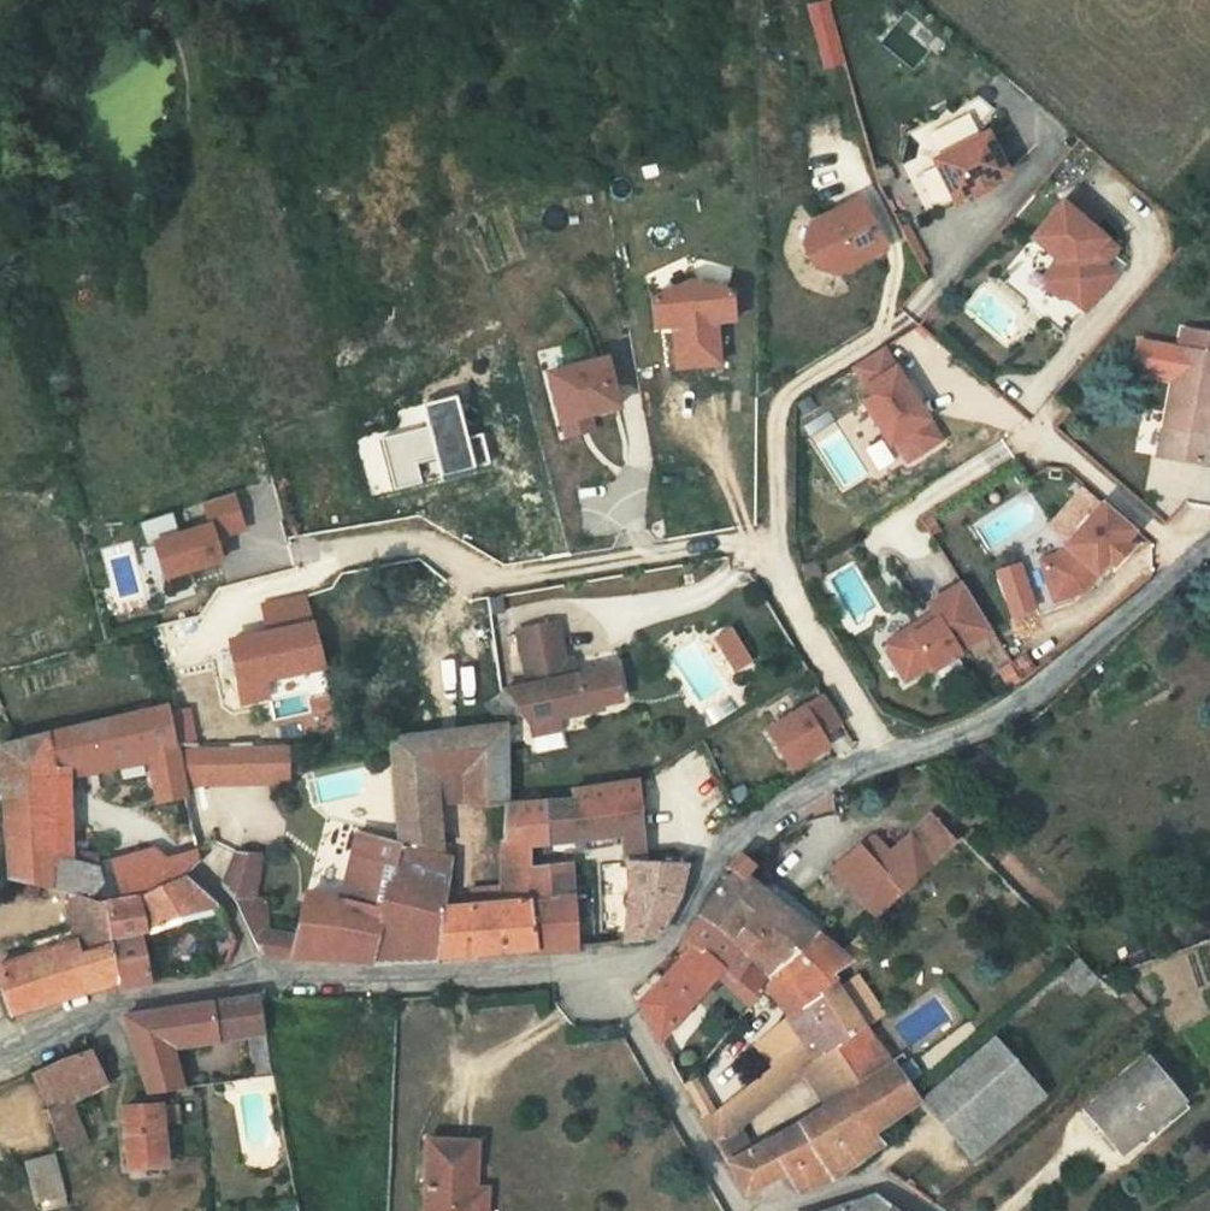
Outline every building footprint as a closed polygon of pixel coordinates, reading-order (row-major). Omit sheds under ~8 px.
[(803,5),(823,69),(845,62),(825,0),(819,0),(803,5)] [(984,134),(929,159),(948,200),(965,193),(985,183),(1003,175),(984,134)] [(988,188),(985,183),(965,193),(967,197),(988,188)] [(1070,190),(1058,204),(1080,223),(1092,209),(1070,190)] [(806,225),(799,246),(809,267),(830,273),(874,251),(850,203),(806,225)] [(1040,278),(1041,286),(1060,304),(1069,303),(1078,292),(1087,291),(1098,301),(1115,281),(1093,262),(1107,247),(1080,223),(1058,204),(1028,239),(1055,262),(1040,278)] [(737,295),(696,270),(655,290),(655,318),(675,319),(674,361),(716,362),(717,321),(736,321),(737,295)] [(1194,318),(1189,337),(1150,326),(1141,357),(1179,368),(1185,372),(1179,370),(1159,442),(1208,456),(1209,450),(1209,322),(1194,318)] [(884,348),(854,366),(873,398),(864,403),(889,444),(893,442),(905,461),(939,441),(884,348)] [(608,385),(600,357),(588,359),(596,388),(608,385)] [(588,359),(543,372),(556,421),(585,412),(613,405),(608,385),(596,388),(588,359)] [(438,457),(443,474),(488,463),(481,434),(468,437),(458,398),(425,406),(431,426),(379,440),(392,490),(423,482),(418,462),(438,457)] [(585,412),(556,421),(560,437),(589,429),(585,412)] [(242,491),(212,500),(219,523),(163,539),(174,574),(229,557),(223,536),(253,527),(242,491)] [(177,526),(201,520),(196,505),(173,511),(177,526)] [(1115,546),(1127,533),(1097,505),(1049,556),(1031,562),(1044,602),(1058,598),(1081,573),(1085,577),(1098,564),(1103,569),(1120,551),(1115,546)] [(810,557),(799,563),(804,577),(815,573),(810,557)] [(1020,564),(997,572),(1014,615),(1036,607),(1020,564)] [(1081,573),(1058,598),(1070,594),(1085,577),(1081,573)] [(956,586),(923,606),(932,621),(906,636),(903,631),(883,642),(880,652),(899,682),(926,666),(928,670),(952,655),(951,653),(984,632),(956,586)] [(260,607),(266,636),(310,626),(302,599),(260,607)] [(732,625),(717,634),(737,667),(753,658),(732,625)] [(310,626),(266,636),(227,644),(240,706),(267,700),(263,682),(323,668),(310,626)] [(504,638),(517,690),(535,686),(565,680),(562,668),(555,670),(545,629),(504,638)] [(565,680),(535,686),(545,723),(574,716),(581,714),(580,707),(619,699),(612,670),(565,680)] [(545,723),(535,686),(517,690),(498,694),(512,713),(525,728),(545,723)] [(840,723),(824,696),(767,729),(789,768),(826,746),(820,735),(840,723)] [(1,795),(53,798),(53,772),(142,754),(153,803),(183,798),(180,780),(173,745),(165,706),(11,743),(0,746),(0,784),(1,795)] [(581,714),(574,716),(582,742),(588,740),(581,714)] [(574,716),(545,723),(553,749),(582,742),(574,716)] [(503,810),(504,729),(460,732),(462,809),(503,810)] [(433,807),(462,809),(460,732),(427,735),(433,807)] [(433,807),(427,735),(388,740),(393,805),(397,843),(437,855),(433,807)] [(272,744),(193,745),(200,779),(273,779),(272,744)] [(193,745),(173,745),(180,780),(200,779),(193,745)] [(579,836),(641,829),(635,783),(570,795),(571,804),(579,836)] [(1,795),(3,816),(53,818),(53,798),(1,795)] [(565,844),(623,840),(623,865),(646,864),(641,829),(579,836),(571,804),(503,810),(503,844),(526,847),(565,844)] [(3,816),(9,876),(72,897),(105,906),(105,903),(97,866),(53,853),(53,818),(3,816)] [(962,840),(938,816),(910,841),(934,867),(962,840)] [(261,854),(236,852),(221,885),(237,899),(263,956),(268,956),(322,961),(377,962),(432,961),(440,907),(448,858),(437,855),(397,843),(358,835),(352,865),(344,903),(312,894),(300,933),(266,929),(258,895),(261,854)] [(196,862),(192,839),(97,866),(105,903),(181,879),(189,869),(196,862)] [(878,921),(934,867),(910,841),(894,856),(876,839),(836,872),(878,921)] [(685,843),(678,855),(690,865),(697,853),(685,843)] [(503,904),(465,906),(468,959),(487,958),(534,954),(526,847),(503,844),(503,904)] [(567,881),(565,844),(526,847),(534,954),(573,950),(567,881)] [(820,941),(743,880),(750,869),(753,865),(745,859),(738,854),(725,886),(698,920),(741,955),(757,968),(761,961),(785,978),(820,941)] [(673,910),(683,888),(690,865),(666,866),(646,864),(623,865),(625,891),(623,909),(620,944),(654,939),(660,931),(673,910)] [(215,910),(181,879),(105,903),(105,906),(115,984),(116,990),(124,986),(153,982),(143,929),(215,910)] [(72,897),(74,945),(0,971),(0,990),(10,1014),(115,984),(105,906),(72,897)] [(432,961),(468,959),(465,906),(440,907),(432,961)] [(724,978),(741,955),(698,920),(675,949),(681,963),(637,1003),(657,1040),(712,963),(724,978)] [(757,968),(752,976),(785,1012),(807,1056),(858,1022),(827,977),(848,966),(841,958),(820,941),(785,978),(761,961),(757,968)] [(741,955),(724,978),(740,996),(752,976),(757,968),(741,955)] [(865,1024),(881,1014),(854,974),(838,984),(865,1024)] [(246,1037),(267,1032),(261,997),(231,1001),(211,1003),(219,1041),(246,1037)] [(172,1048),(219,1041),(211,1003),(127,1017),(151,1094),(182,1090),(172,1048)] [(729,1096),(743,1116),(807,1056),(785,1012),(777,1020),(787,1040),(766,1062),(729,1096)] [(787,1040),(777,1020),(752,1044),(766,1062),(787,1040)] [(807,1056),(827,1096),(883,1058),(858,1022),(807,1056)] [(269,1049),(267,1032),(246,1037),(248,1052),(269,1049)] [(975,1160),(1046,1100),(993,1037),(921,1099),(975,1160)] [(751,1047),(715,1082),(728,1096),(764,1061),(751,1047)] [(91,1049),(34,1072),(52,1108),(72,1100),(107,1085),(91,1049)] [(827,1096),(761,1140),(781,1174),(792,1194),(830,1180),(864,1159),(878,1150),(873,1135),(916,1104),(883,1058),(827,1096)] [(1149,1069),(1092,1119),(1128,1160),(1184,1108),(1149,1069)] [(726,1165),(740,1154),(728,1130),(743,1116),(729,1096),(702,1122),(726,1165)] [(87,1142),(72,1100),(52,1108),(66,1149),(87,1142)] [(180,1108),(154,1107),(125,1110),(129,1166),(166,1164),(165,1124),(180,1124),(180,1108)] [(467,1203),(467,1189),(469,1142),(425,1140),(421,1210),(482,1210),(482,1204),(467,1203)] [(743,1192),(781,1174),(761,1140),(740,1154),(726,1165),(743,1192)] [(55,1158),(28,1165),(40,1203),(66,1196),(55,1158)] [(832,1210),(886,1210),(868,1199),(832,1210)]
